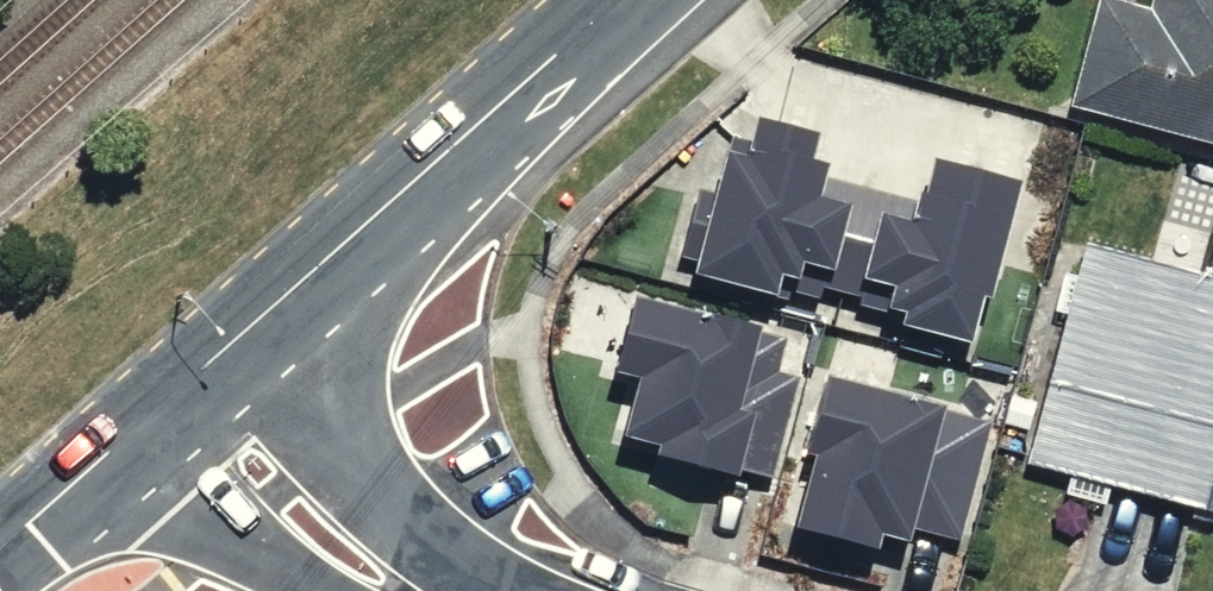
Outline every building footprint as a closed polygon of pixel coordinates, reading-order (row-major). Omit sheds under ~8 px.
[(1037,112),(1212,162),(1212,0),(1146,0),(1141,19),(1075,0),(1069,0),(1037,112)] [(679,274),(780,303),(783,293),(813,301),(814,296),(888,317),(886,325),(954,345),(967,297),(977,300),(1007,183),(922,161),(913,196),(905,194),(903,200),(810,176),(813,165),(796,160),(804,134),(742,119),(737,140),(725,137),(722,154),(713,151),(704,188),(690,185),(670,257),(681,261),(679,274)] [(1059,240),(1009,484),(1212,525),(1212,271),(1059,240)] [(764,480),(792,379),(769,373),(779,339),(621,297),(600,373),(624,379),(607,437),(644,448),(642,455),(723,478),(726,469),(764,480)] [(789,454),(799,457),(778,529),(863,553),(867,537),(895,544),(899,528),(950,542),(983,425),(811,377),(789,454)]
